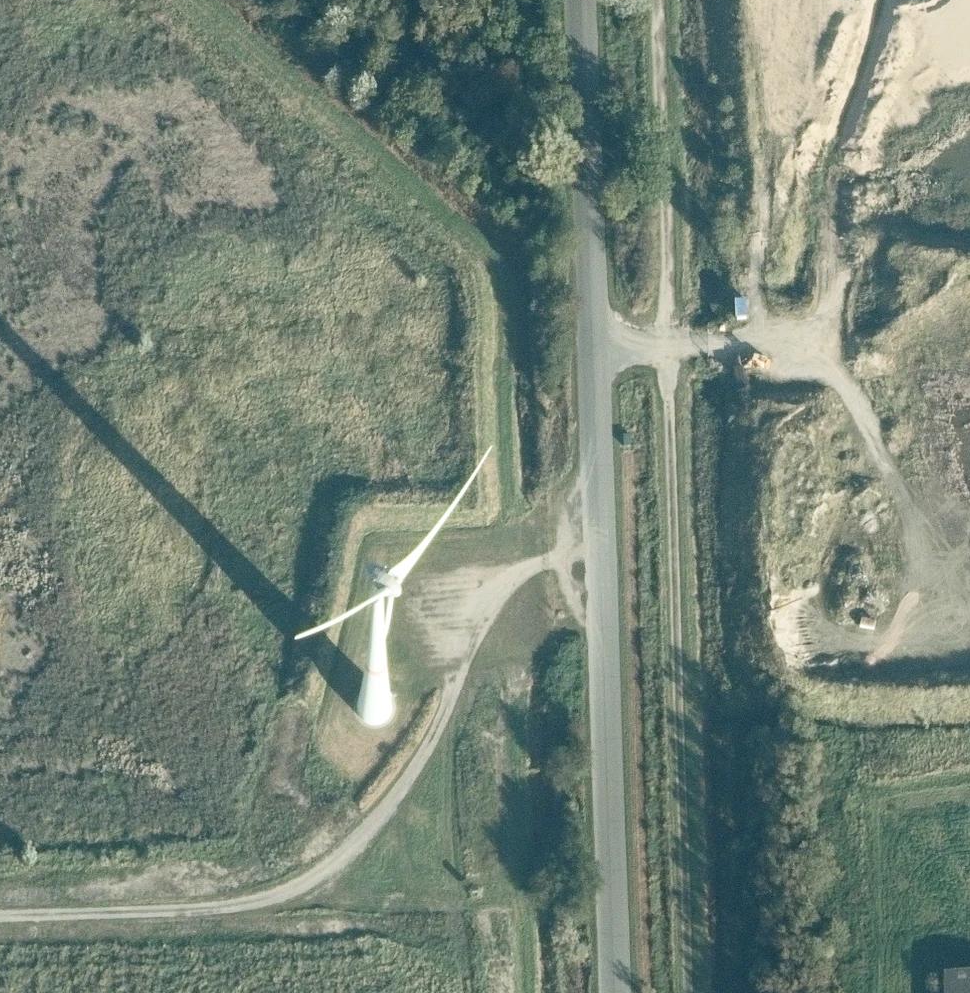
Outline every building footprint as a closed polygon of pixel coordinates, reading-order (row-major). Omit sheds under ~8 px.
[(742,321),(755,320),(754,300),(741,301),(742,321)] [(950,978),(950,992),(969,992),(969,978),(950,978)]
